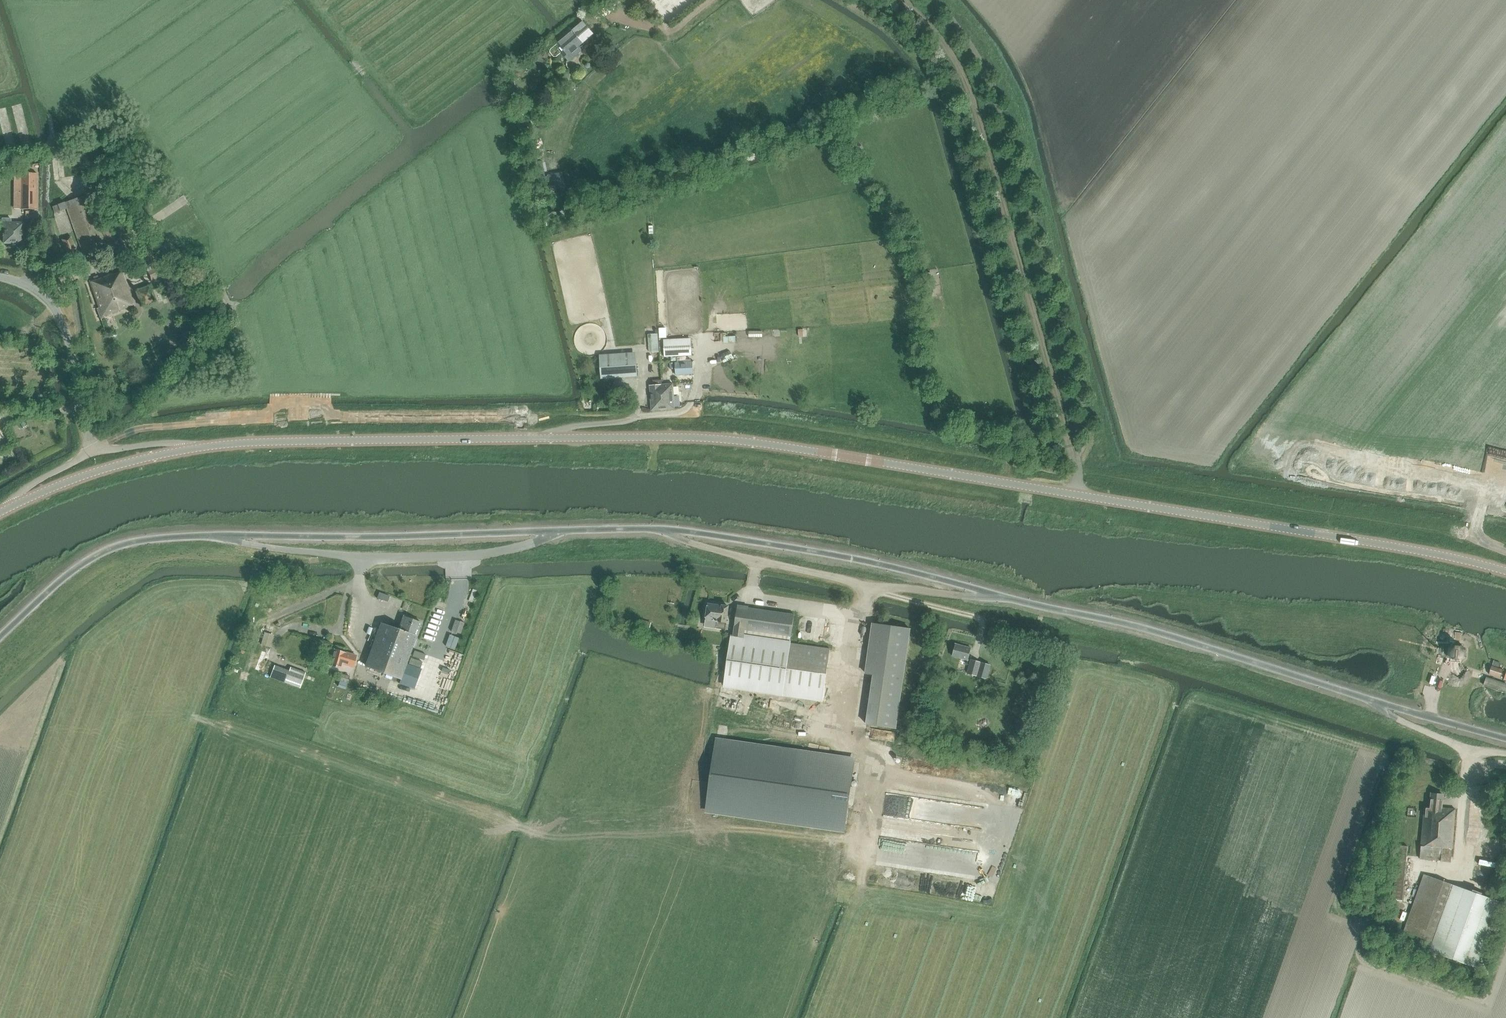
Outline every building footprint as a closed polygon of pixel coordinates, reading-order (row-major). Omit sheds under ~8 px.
[(552,50),(551,53),(555,57),(557,57),(563,52),(570,61),(580,54),(583,50),(580,46),(595,34),(585,22),(574,30),(573,28),(557,41),(560,44),(552,50)] [(14,209),(37,210),(38,173),(15,173),(14,209)] [(55,213),(67,209),(85,259),(108,251),(105,243),(113,240),(101,206),(92,209),(87,195),(52,207),(55,213)] [(4,220),(4,243),(24,243),(24,223),(10,222),(10,220),(4,220)] [(62,240),(68,257),(76,254),(70,237),(62,240)] [(140,255),(143,263),(155,258),(151,250),(140,255)] [(151,280),(164,275),(158,259),(144,265),(151,280)] [(98,309),(101,317),(134,306),(122,272),(114,275),(113,273),(91,281),(100,308),(98,309)] [(664,357),(692,355),(691,339),(663,342),(664,357)] [(601,359),(602,379),(639,376),(637,356),(601,359)] [(676,363),(677,375),(694,373),(693,361),(676,363)] [(651,385),(653,410),(676,408),(674,384),(651,385)] [(717,627),(725,629),(726,622),(729,606),(709,604),(706,619),(717,621),(716,621),(718,621),(717,627)] [(727,662),(724,685),(822,700),(830,649),(743,636),(744,629),(791,636),(794,614),(748,608),(748,606),(738,605),(734,635),(731,634),(727,662)] [(366,666),(401,678),(421,622),(403,616),(399,630),(380,624),(366,666)] [(642,627),(650,629),(651,623),(644,621),(642,627)] [(873,623),(866,673),(873,674),(865,724),(896,728),(911,629),(873,623)] [(264,632),(260,644),(270,647),(273,635),(264,632)] [(952,656),(968,660),(971,648),(955,643),(952,656)] [(1448,655),(1447,655),(1447,656),(1448,657),(1452,661),(1452,662),(1453,662),(1458,662),(1458,663),(1460,663),(1460,662),(1465,658),(1466,658),(1466,656),(1466,651),(1467,650),(1466,649),(1462,645),(1462,644),(1460,644),(1455,644),(1454,644),(1449,648),(1448,648),(1448,650),(1448,655)] [(330,665),(342,669),(343,664),(353,667),(356,656),(333,649),(330,665)] [(968,673),(977,676),(981,662),(971,660),(968,673)] [(270,678),(300,688),(306,673),(291,667),(289,671),(274,666),(270,678)] [(1492,666),(1489,674),(1500,678),(1503,670),(1492,666)] [(339,679),(348,682),(350,676),(341,674),(339,679)] [(1486,678),(1483,687),(1505,694),(1505,692),(1505,685),(1486,678)] [(743,744),(716,740),(706,810),(844,830),(854,760),(743,744)] [(1420,859),(1441,860),(1441,861),(1451,862),(1452,849),(1456,809),(1442,807),(1443,794),(1431,793),(1430,806),(1425,806),(1420,846),(1421,846),(1420,859)] [(1430,951),(1479,968),(1503,902),(1480,894),(1424,874),(1404,931),(1433,941),(1430,951)]
